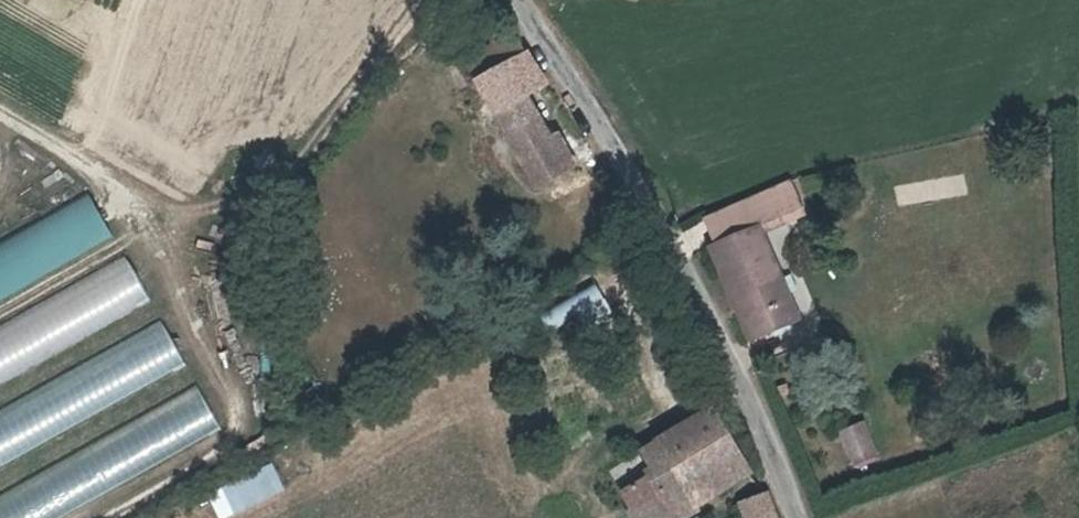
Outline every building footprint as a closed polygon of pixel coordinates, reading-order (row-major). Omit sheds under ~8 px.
[(473,77),(488,102),(527,77),(539,99),(559,87),(530,42),(473,77)] [(581,171),(539,99),(527,77),(488,102),(541,197),(581,171)] [(723,236),(784,214),(794,237),(828,222),(812,185),(719,225),(723,236)] [(0,241),(0,298),(112,241),(89,196),(0,241)] [(723,256),(732,279),(750,272),(768,314),(751,322),(764,353),(822,329),(784,241),(794,237),(784,214),(723,236),(729,253),(723,256)] [(0,323),(0,380),(161,299),(146,270),(145,270),(137,254),(0,323)] [(750,272),(732,279),(751,322),(768,314),(750,272)] [(593,288),(538,309),(545,329),(601,308),(593,288)] [(185,369),(162,323),(0,405),(0,463),(185,369)] [(0,487),(0,517),(48,517),(231,430),(209,386),(0,487)] [(640,490),(649,509),(644,512),(648,517),(694,517),(713,507),(707,491),(762,462),(735,405),(662,443),(676,472),(640,490)] [(878,445),(866,416),(846,424),(857,453),(878,445)] [(626,462),(640,490),(676,472),(662,443),(626,462)] [(232,514),(284,488),(270,461),(219,488),(232,514)] [(771,479),(762,462),(707,491),(713,507),(771,479)] [(739,517),(776,517),(766,489),(733,501),(739,517)]
